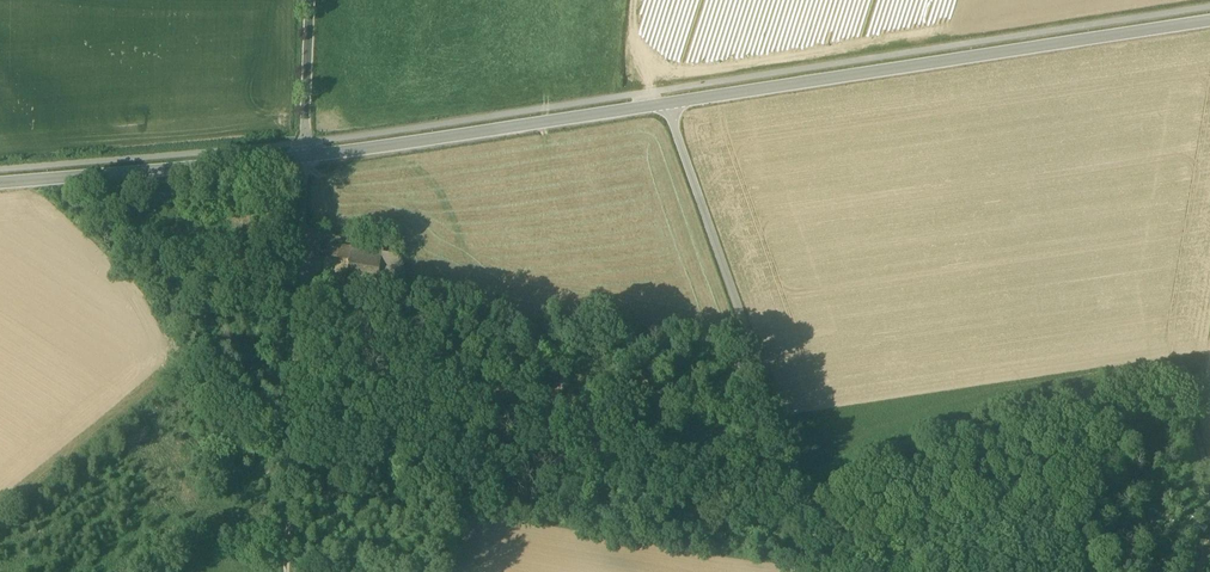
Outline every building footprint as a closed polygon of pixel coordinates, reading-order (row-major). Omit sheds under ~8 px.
[(321,273),(319,292),(390,301),(395,266),(379,264),(380,257),(351,253),(348,276),(321,273)] [(228,292),(211,292),(211,304),(228,304),(228,292)]
